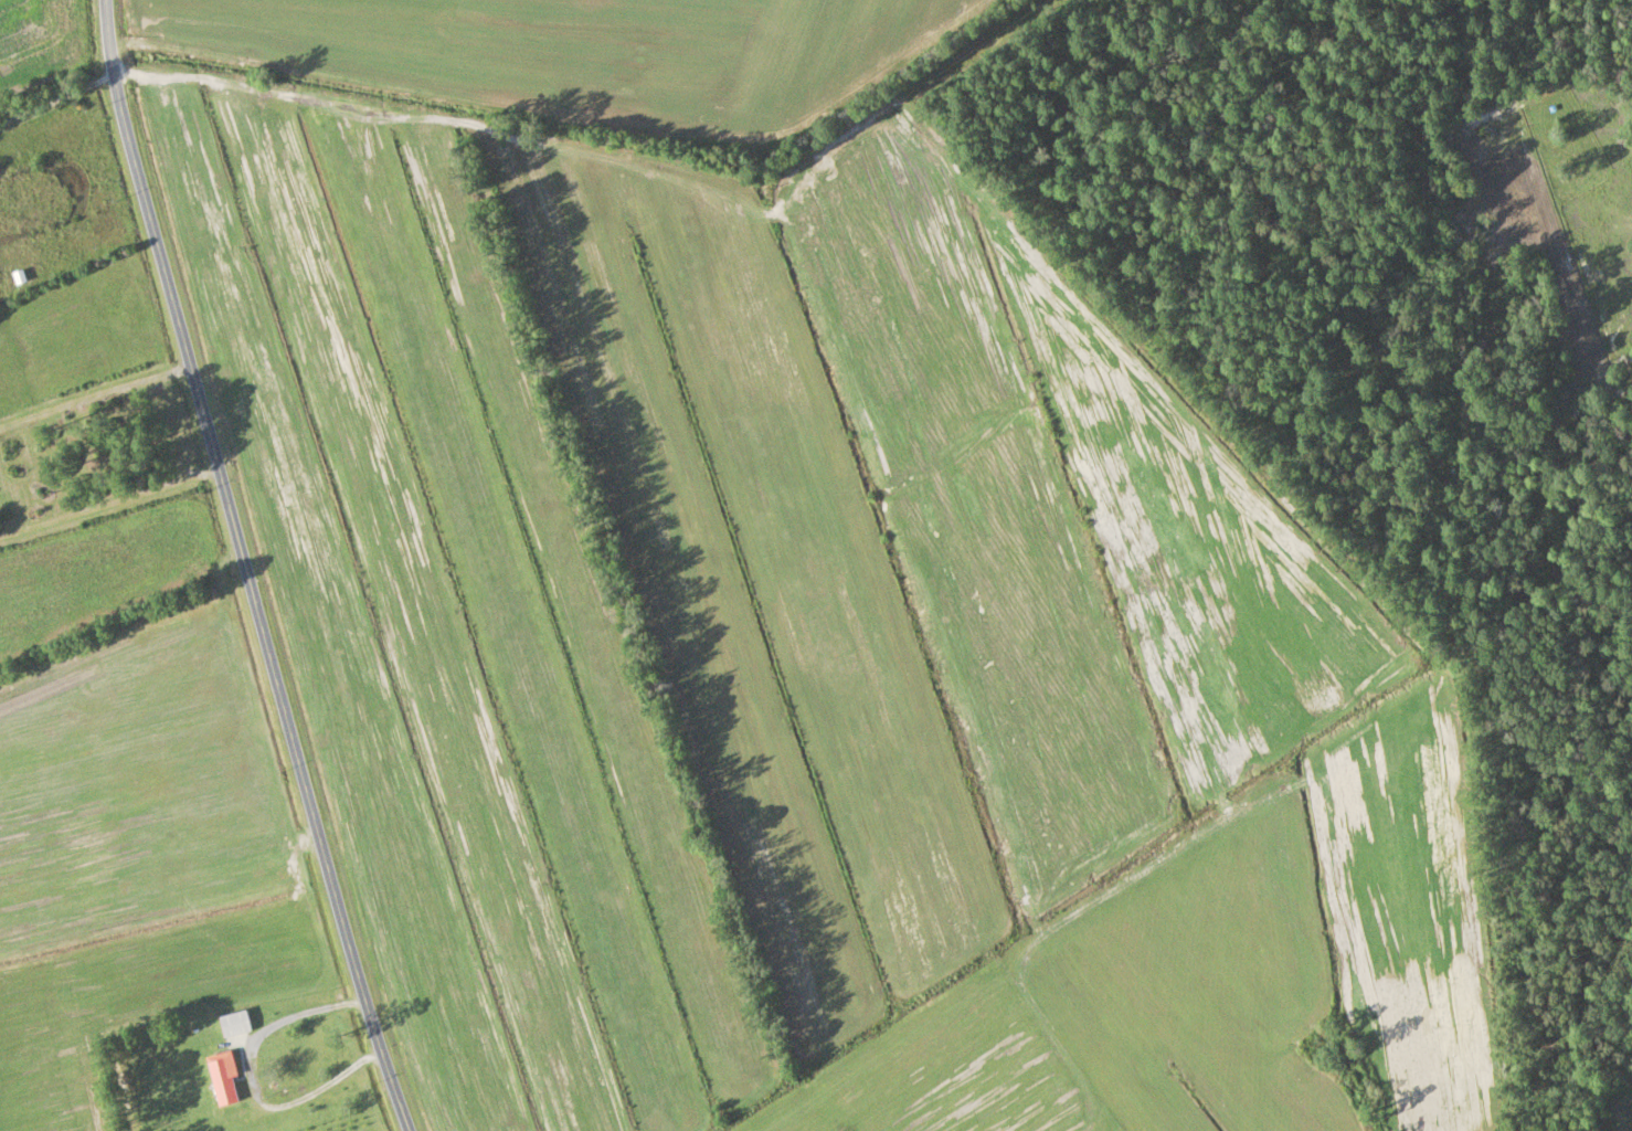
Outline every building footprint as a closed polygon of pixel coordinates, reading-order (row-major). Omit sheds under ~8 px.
[(217,1017),(222,1038),(251,1030),(246,1009),(217,1017)] [(204,1056),(215,1106),(238,1101),(227,1051),(204,1056)]
